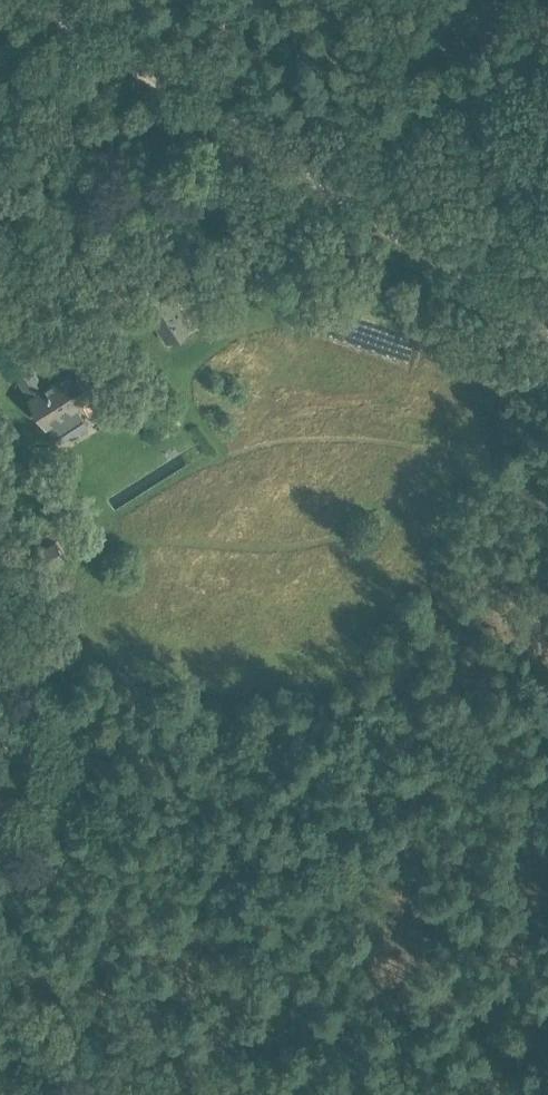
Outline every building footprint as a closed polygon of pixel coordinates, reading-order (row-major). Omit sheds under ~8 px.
[(90,395),(74,369),(46,387),(30,361),(12,371),(29,398),(30,397),(48,426),(79,406),(78,403),(90,395)] [(42,578),(69,561),(56,541),(29,558),(42,578)]
